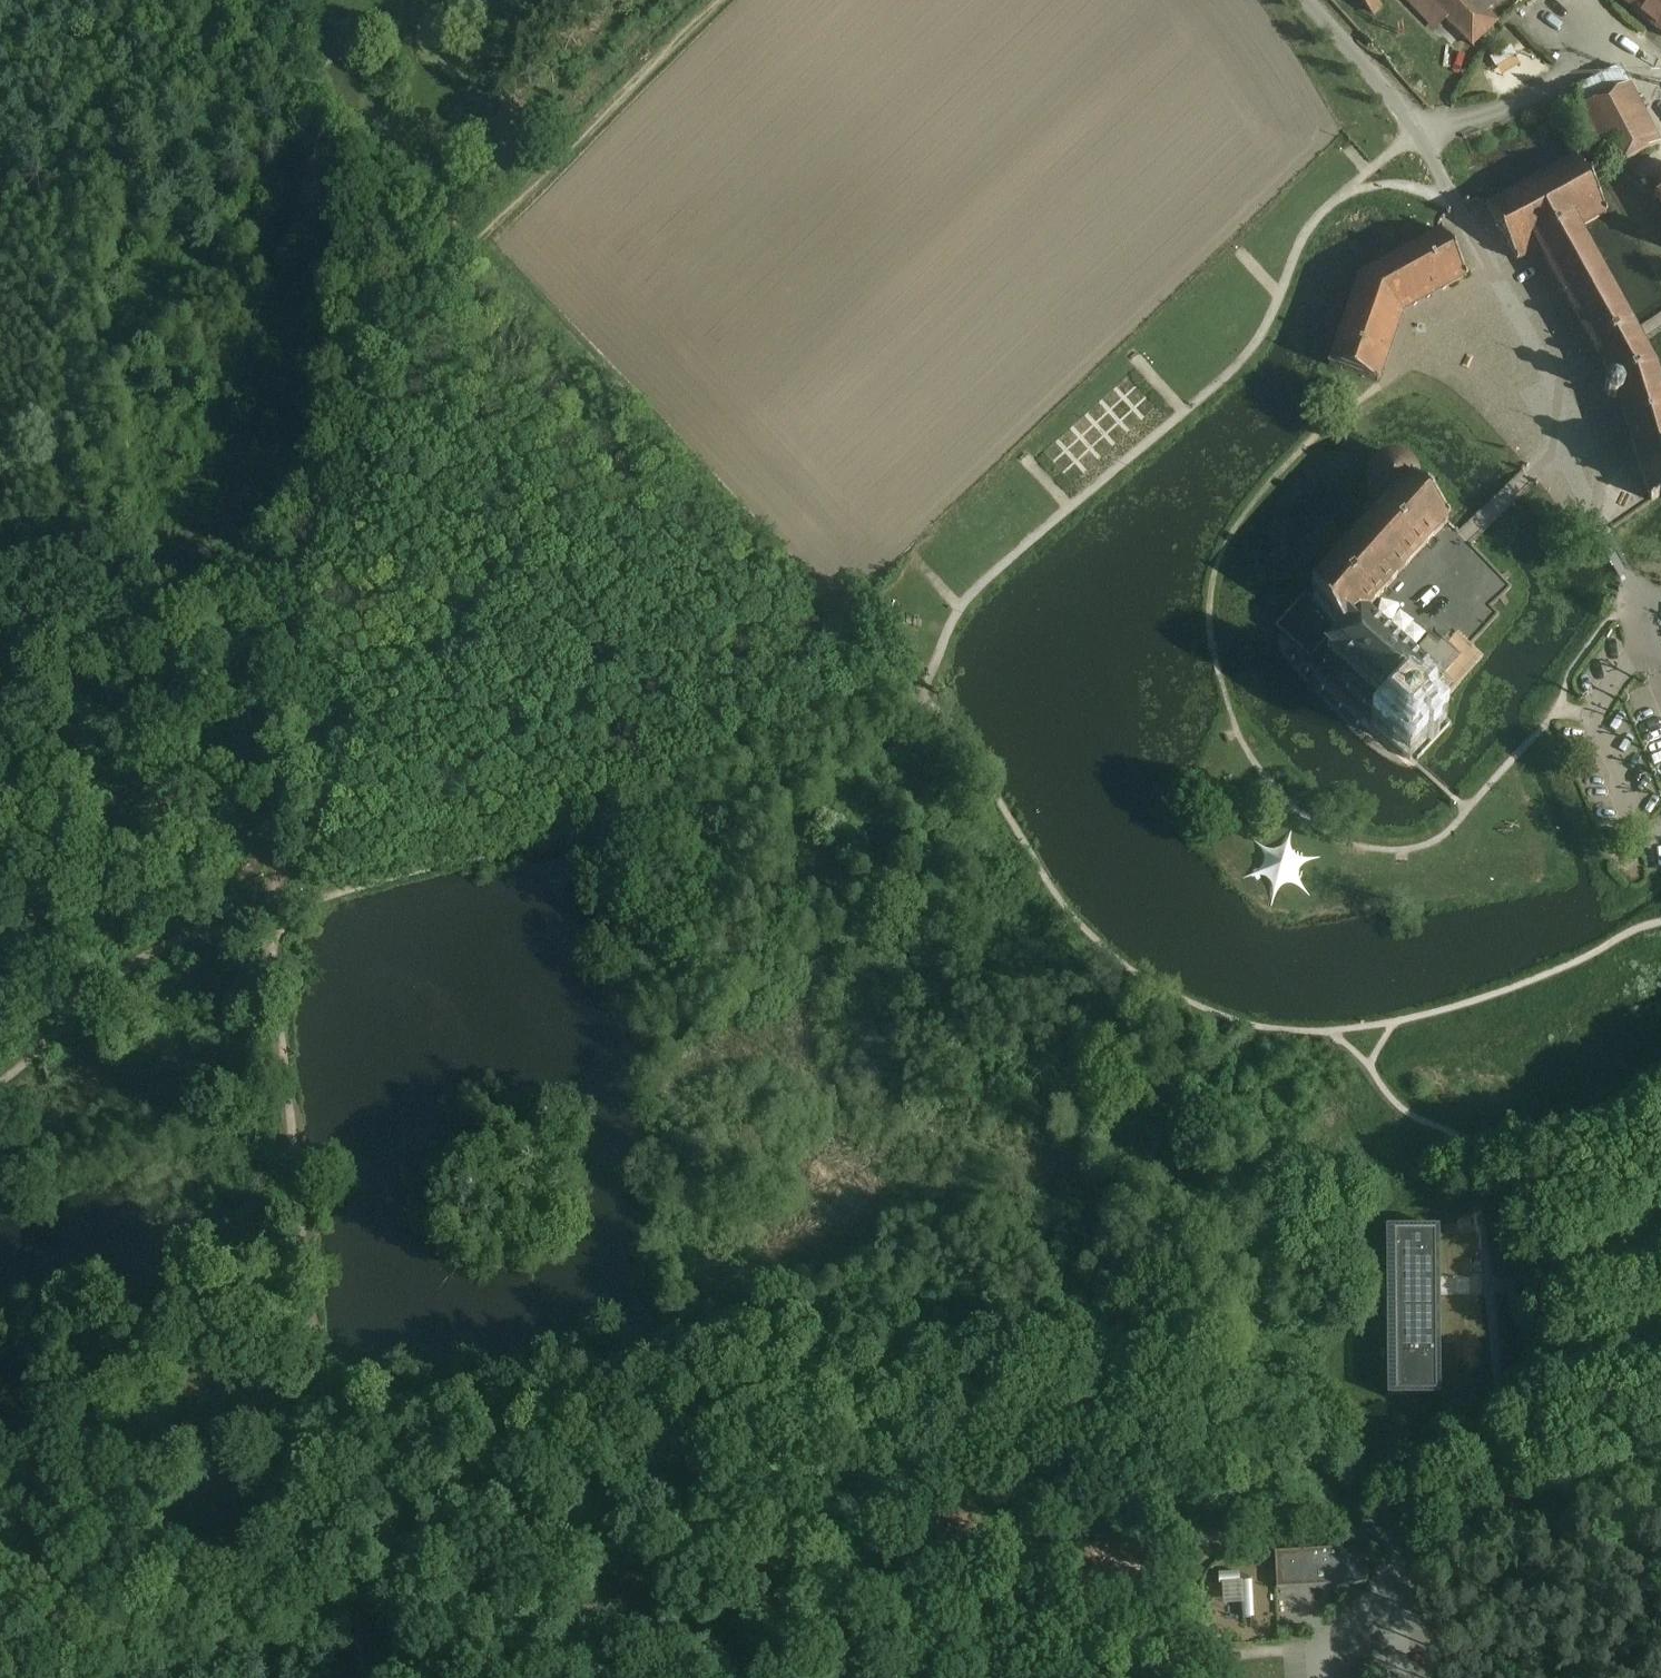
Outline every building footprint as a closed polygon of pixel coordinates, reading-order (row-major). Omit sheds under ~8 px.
[(1370,15),(1379,3),(1374,0),(1351,0),(1370,15)] [(1434,31),(1449,23),(1462,37),(1487,14),(1501,0),(1405,0),(1434,31)] [(1622,4),(1660,35),(1660,0),(1625,0),(1622,4)] [(1487,14),(1462,37),(1473,50),(1499,27),(1487,14)] [(1620,70),(1572,94),(1581,111),(1628,86),(1620,70)] [(1628,86),(1581,111),(1611,170),(1658,145),(1628,86)] [(1575,159),(1494,205),(1486,208),(1516,262),(1539,250),(1600,360),(1615,386),(1650,503),(1660,496),(1660,388),(1655,368),(1639,337),(1578,228),(1606,214),(1575,159)] [(1360,278),(1329,367),(1377,383),(1401,314),(1466,277),(1442,233),(1439,235),(1360,278)] [(1398,459),(1386,459),(1377,463),(1370,473),(1368,481),(1370,494),(1375,501),(1383,508),(1309,592),(1313,596),(1312,597),(1306,592),(1280,621),(1274,628),(1279,633),(1310,661),(1319,651),(1327,642),(1331,645),(1327,649),(1344,664),(1385,700),(1390,705),(1388,707),(1390,712),(1391,713),(1379,725),(1410,753),(1438,723),(1420,706),(1464,658),(1443,639),(1437,645),(1428,636),(1410,655),(1398,643),(1368,615),(1433,545),(1451,525),(1417,491),(1418,479),(1415,471),(1407,463),(1398,459)] [(1646,689),(1632,694),(1639,712),(1653,706),(1646,689)] [(1437,1227),(1384,1227),(1385,1398),(1438,1397),(1437,1286),(1437,1227)] [(1362,1547),(1273,1551),(1274,1587),(1364,1583),(1362,1547)]
